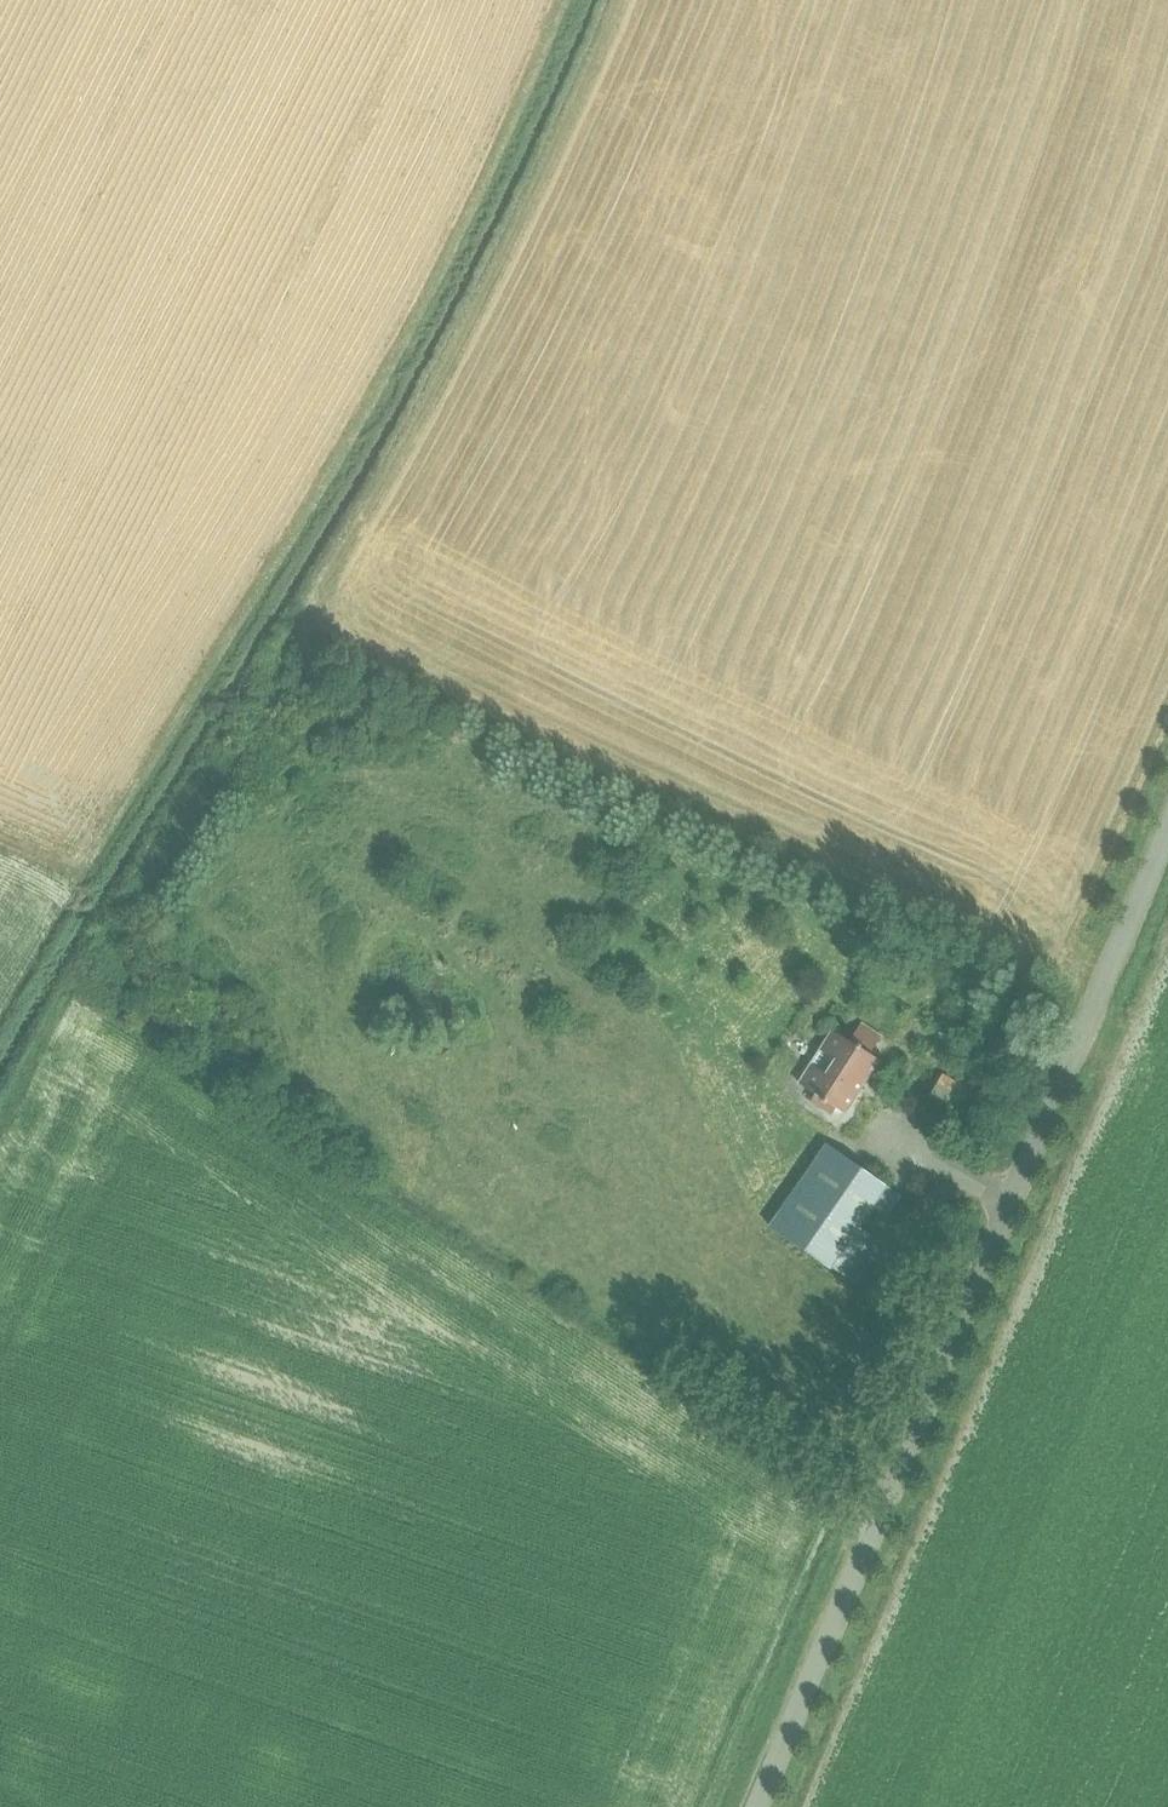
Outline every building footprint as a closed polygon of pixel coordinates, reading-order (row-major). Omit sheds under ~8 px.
[(845,1113),(879,1060),(870,1055),(878,1041),(858,1028),(850,1042),(834,1032),(821,1051),(837,1061),(828,1075),(812,1065),(800,1084),(845,1113)] [(938,1084),(931,1095),(950,1107),(958,1095),(963,1088),(944,1076),(938,1084)] [(827,1145),(770,1226),(832,1269),(834,1268),(856,1284),(884,1244),(860,1227),(888,1187),(827,1145)]
